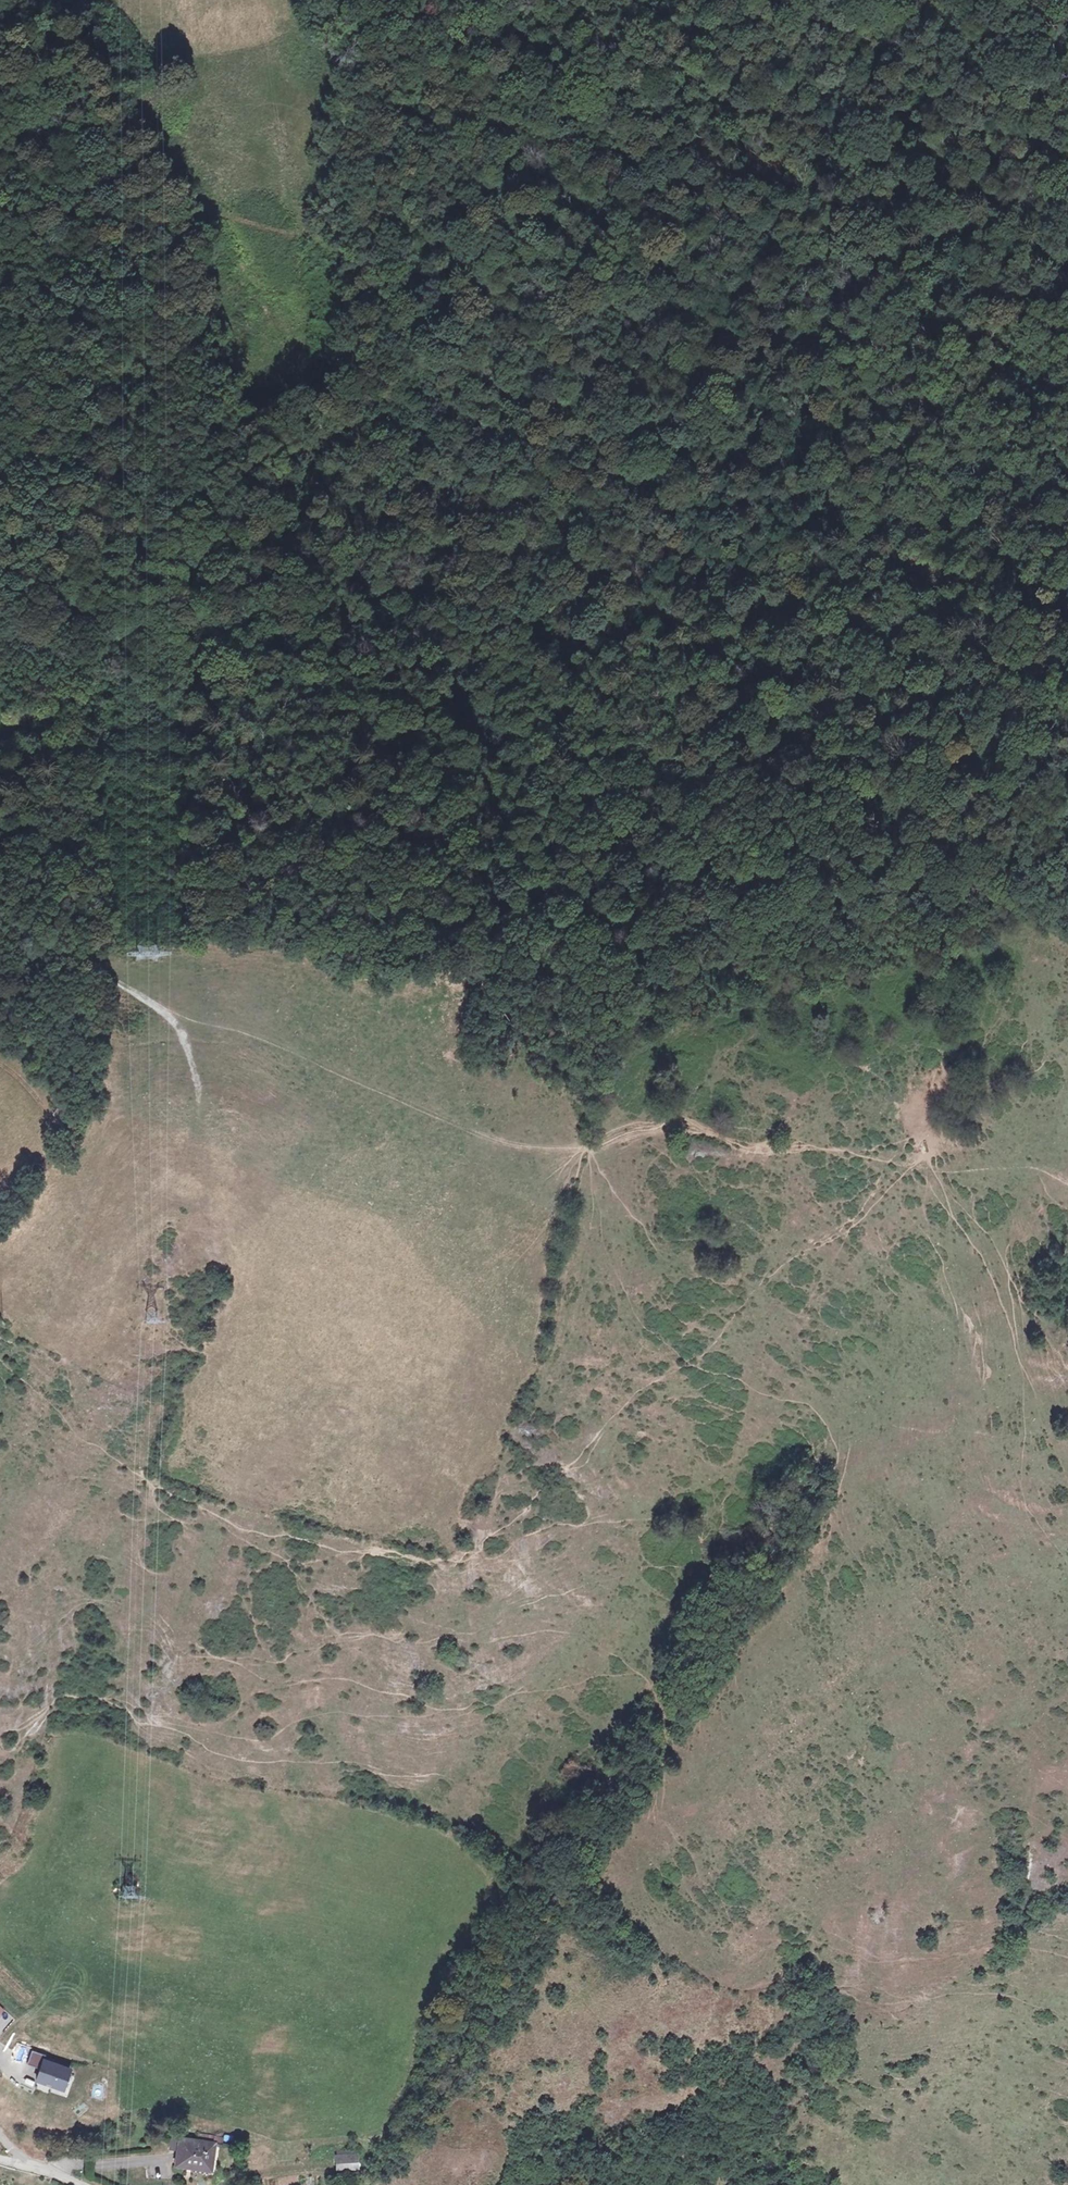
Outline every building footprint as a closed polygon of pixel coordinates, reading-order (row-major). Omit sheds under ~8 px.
[(63,2089),(70,2069),(44,2059),(45,2055),(32,2050),(27,2064),(40,2068),(37,2079),(63,2089)] [(188,2166),(187,2171),(210,2174),(214,2144),(181,2139),(181,2137),(172,2136),(170,2149),(178,2151),(176,2164),(188,2166)] [(337,2156),(338,2169),(358,2168),(357,2156),(337,2156)]
